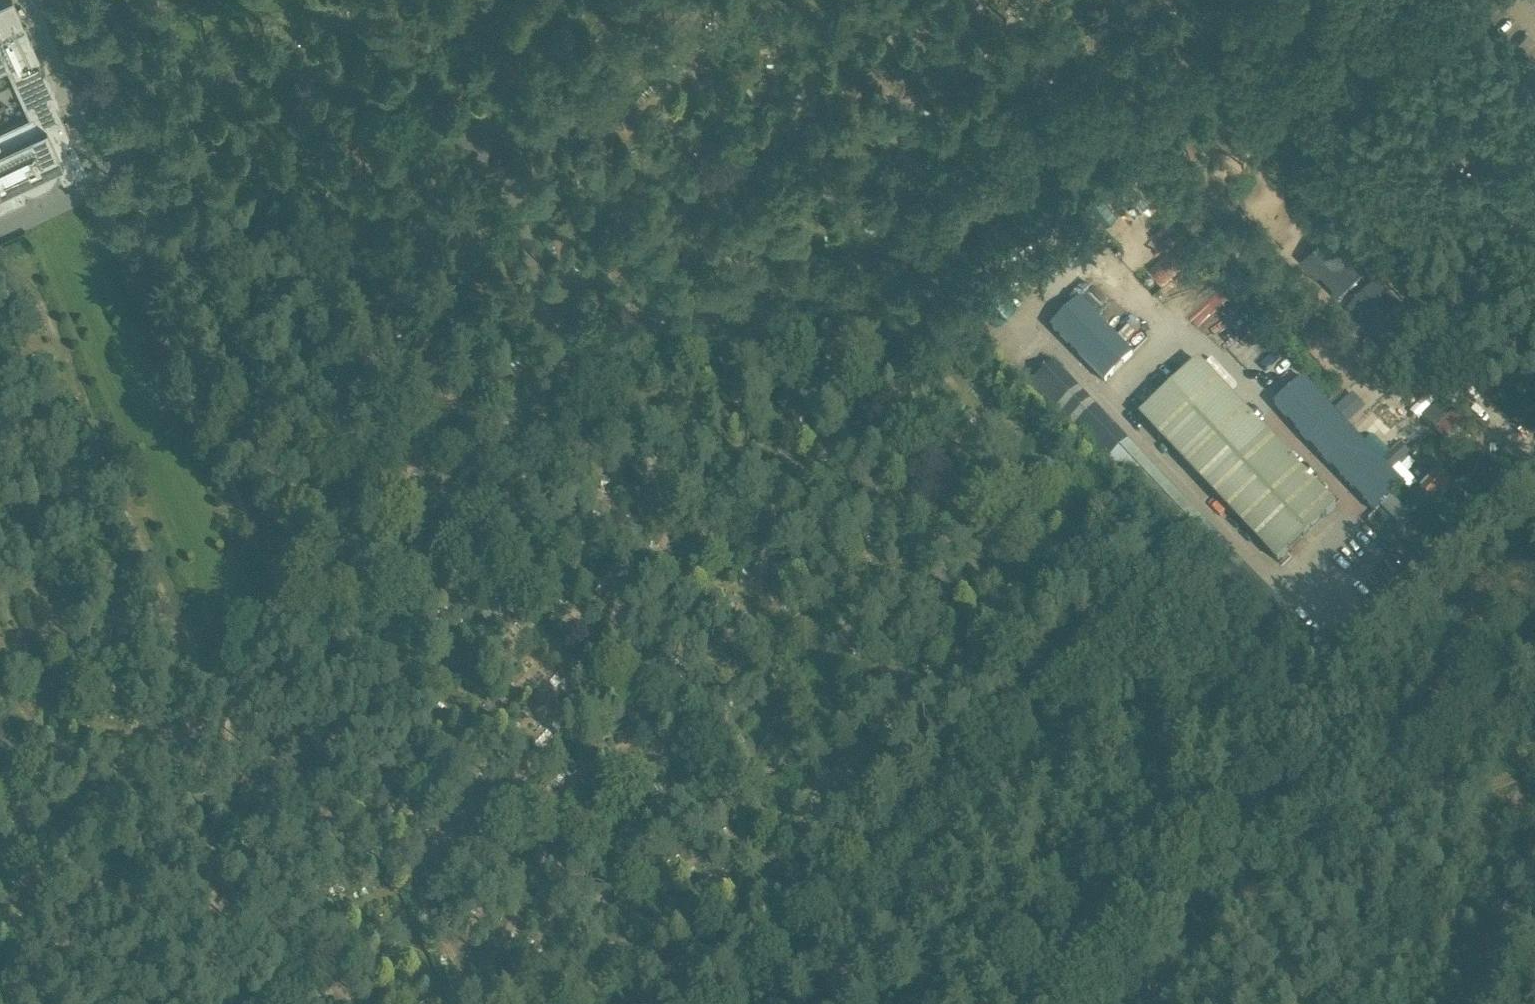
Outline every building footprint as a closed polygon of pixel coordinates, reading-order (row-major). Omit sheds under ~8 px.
[(13,1),(0,7),(0,54),(3,60),(4,59),(3,57),(7,55),(14,71),(12,72),(15,80),(18,79),(25,95),(21,97),(20,95),(19,95),(29,119),(32,118),(39,132),(2,149),(0,145),(0,214),(25,202),(24,198),(26,189),(30,189),(35,189),(37,188),(45,185),(46,184),(50,180),(53,177),(55,172),(56,168),(62,165),(65,174),(83,166),(56,107),(60,105),(13,1)] [(1341,300),(1365,276),(1324,234),(1299,258),(1341,300)] [(1164,287),(1190,263),(1176,248),(1151,271),(1164,287)] [(1373,285),(1346,310),(1363,329),(1371,324),(1393,356),(1418,333),(1373,285)] [(1106,381),(1133,355),(1081,301),(1053,328),(1106,381)] [(1306,534),(1336,505),(1197,359),(1139,413),(1278,561),(1306,534)] [(1276,638),(1294,620),(1233,558),(1236,556),(1194,512),(1195,511),(1056,364),(1033,387),(1276,638)] [(1305,379),(1275,405),(1308,442),(1377,513),(1378,512),(1392,497),(1404,485),(1391,471),(1382,462),(1353,432),(1305,379)] [(1439,401),(1422,417),(1444,439),(1464,419),(1456,411),(1452,414),(1439,401)] [(1483,428),(1471,417),(1465,423),(1477,434),(1483,428)] [(1397,447),(1382,462),(1391,471),(1411,453),(1404,445),(1400,449),(1397,447)] [(1457,454),(1448,445),(1436,456),(1445,466),(1457,454)] [(1432,506),(1452,486),(1440,475),(1445,469),(1435,459),(1418,477),(1426,485),(1418,493),(1432,506)] [(1392,497),(1378,512),(1401,533),(1415,517),(1392,497)]
